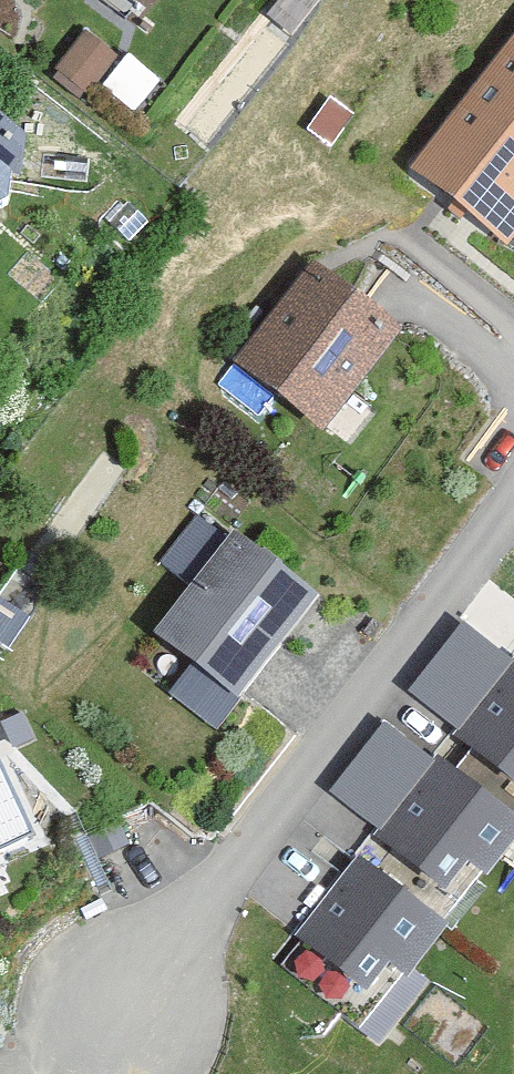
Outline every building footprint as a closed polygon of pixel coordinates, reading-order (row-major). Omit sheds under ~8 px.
[(140,58),(107,33),(78,72),(112,97),(140,58)] [(413,161),(507,236),(513,227),(513,34),(413,161)] [(0,97),(0,217),(56,136),(0,97)] [(405,323),(332,263),(254,370),(326,429),(405,323)] [(321,587),(230,522),(150,633),(240,698),(321,587)] [(463,614),(408,688),(513,766),(513,651),(463,614)] [(383,718),(328,793),(449,881),(467,857),(489,873),(513,838),(513,814),(383,718)] [(29,826),(0,762),(0,839),(29,826)] [(446,919),(356,851),(295,931),(301,936),(281,962),(378,1035),(422,977),(409,967),(446,919)]
